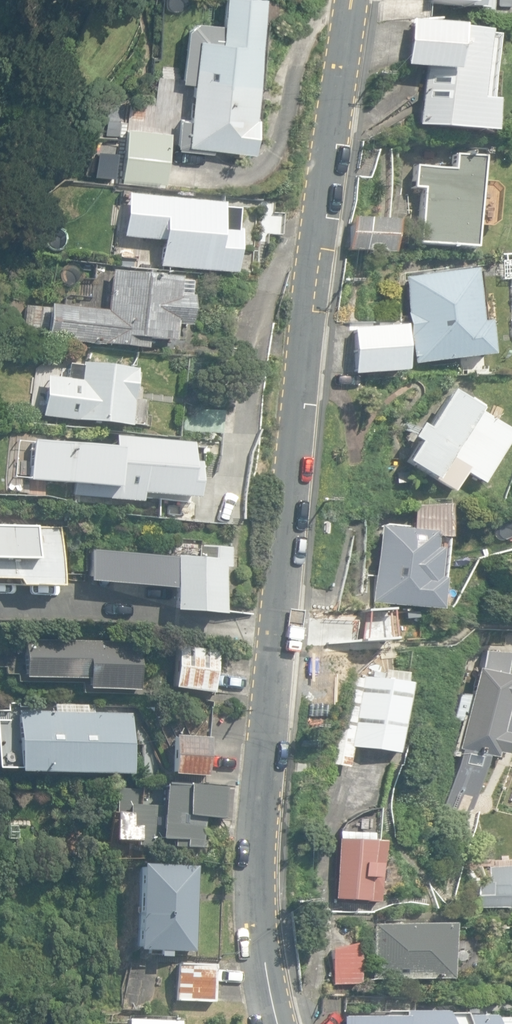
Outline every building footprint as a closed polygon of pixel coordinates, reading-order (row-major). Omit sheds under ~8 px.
[(422,4),(482,9),(481,14),(489,15),(491,0),(422,0),(422,4)] [(424,129),(483,136),(487,102),(483,102),(491,37),(482,36),(483,33),(452,29),(403,23),(398,68),(419,71),(420,71),(413,127),(424,129)] [(186,144),(249,151),(253,116),(250,115),(257,51),(250,50),(251,39),(221,36),(220,40),(196,37),(187,128),(173,126),(172,141),(185,142),(186,142),(186,144)] [(122,180),(164,185),(170,134),(128,129),(122,180)] [(414,245),(470,250),(479,158),(450,155),(448,170),(412,166),(409,189),(419,190),(414,245)] [(231,275),(236,231),(233,230),(235,211),(220,210),(221,204),(148,196),(143,237),(159,239),(156,267),(231,275)] [(267,233),(282,235),(284,213),(269,212),(267,233)] [(344,251),(383,257),(388,223),(349,218),(344,251)] [(511,277),(511,259),(501,259),(501,277),(511,277)] [(187,328),(190,298),(187,298),(189,282),(178,281),(178,279),(109,271),(105,311),(49,305),(48,308),(26,306),(23,329),(46,331),(45,339),(143,349),(144,339),(174,342),(176,326),(187,328)] [(402,279),(412,365),(489,356),(484,317),(475,318),(469,271),(402,279)] [(349,329),(351,375),(395,374),(394,328),(349,329)] [(46,375),(41,415),(129,426),(136,369),(82,362),(80,379),(46,375)] [(401,462),(450,492),(461,473),(480,484),(511,433),(475,411),(475,410),(445,391),(422,429),(415,424),(407,438),(407,439),(413,443),(401,462)] [(185,498),(193,499),(196,466),(199,467),(201,447),(190,446),(190,443),(139,439),(112,437),(110,459),(71,456),(68,496),(99,498),(100,487),(117,489),(116,491),(136,493),(136,494),(185,497),(185,498)] [(373,603),(437,609),(439,580),(435,579),(437,550),(432,549),(433,537),(447,538),(450,504),(413,501),(411,528),(380,526),(373,603)] [(15,580),(15,588),(58,587),(58,529),(36,529),(36,524),(0,524),(0,580),(15,580)] [(176,556),(89,549),(87,581),(174,589),(172,610),(219,614),(223,566),(228,566),(230,545),(199,542),(198,555),(176,553),(176,556)] [(326,611),(323,645),(324,645),(377,642),(375,609),(326,611)] [(85,688),(139,690),(140,643),(24,641),(23,678),(85,679),(85,688)] [(172,689),(213,694),(219,650),(178,645),(172,689)] [(465,820),(466,814),(472,810),(485,757),(491,759),(493,754),(501,756),(507,735),(505,734),(511,707),(511,677),(504,675),(508,664),(511,665),(511,655),(509,655),(510,653),(486,651),(480,668),(478,668),(458,746),(460,746),(444,814),(465,820)] [(331,764),(348,767),(352,748),(390,755),(404,685),(363,676),(362,679),(349,676),(336,741),(331,764)] [(20,706),(20,703),(8,702),(8,720),(0,720),(0,768),(16,768),(16,772),(130,774),(131,713),(93,712),(93,704),(53,703),(53,707),(20,706)] [(170,774),(206,775),(209,737),(171,736),(170,774)] [(223,818),(224,786),(163,783),(162,805),(138,804),(139,789),(116,788),(114,838),(135,839),(135,845),(199,848),(199,847),(204,847),(205,832),(202,832),(203,817),(223,818)] [(333,900),(365,902),(366,879),(372,879),(373,864),(368,863),(369,840),(367,840),(367,834),(340,832),(339,838),(337,837),(333,900)] [(157,956),(169,956),(169,950),(193,951),(195,866),(137,865),(134,949),(158,950),(157,956)] [(511,909),(511,874),(487,874),(487,883),(475,883),(474,908),(511,909)] [(368,924),(369,980),(446,978),(445,923),(369,924),(368,924)] [(328,984),(355,984),(353,943),(328,949),(328,984)] [(174,1000),(212,1002),(213,964),(212,964),(175,964),(174,1000)] [(462,1017),(462,1013),(408,1013),(408,1023),(511,1023),(511,1016),(462,1017)] [(181,1021),(121,1019),(121,1015),(103,1014),(103,1023),(180,1023),(181,1021)] [(398,1015),(344,1017),(344,1023),(399,1023),(398,1015)]
